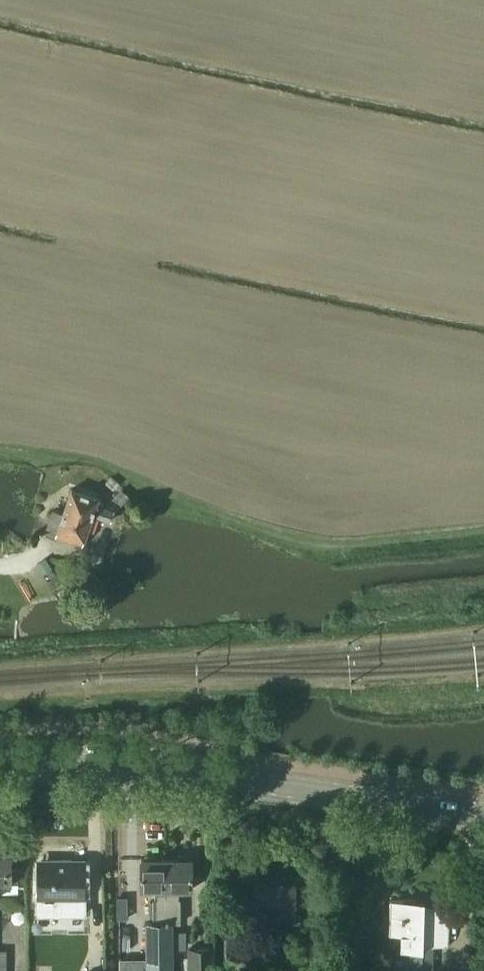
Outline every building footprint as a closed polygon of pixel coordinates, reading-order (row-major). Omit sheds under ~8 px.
[(118,484),(111,478),(106,483),(113,490),(118,484)] [(111,522),(114,510),(102,506),(103,501),(98,499),(99,498),(72,488),(63,513),(53,510),(48,527),(59,530),(56,537),(82,546),(92,516),(111,522)] [(130,495),(121,488),(113,497),(121,505),(130,495)] [(53,568),(46,558),(36,564),(43,574),(53,568)] [(11,854),(0,854),(0,883),(12,883),(11,854)] [(142,859),(142,889),(155,889),(155,899),(154,899),(154,922),(146,922),(147,970),(173,970),(173,924),(168,924),(167,859),(142,859)] [(191,859),(167,859),(168,923),(174,923),(174,924),(181,924),(181,899),(179,899),(179,889),(191,889),(191,859)] [(52,865),(38,865),(38,899),(39,899),(39,914),(84,914),(84,899),(85,899),(85,860),(52,860),(52,865)] [(296,883),(256,882),(255,913),(271,913),(271,921),(281,931),(301,931),(301,912),(296,912),(296,883)] [(392,900),(391,934),(405,935),(405,951),(410,951),(410,970),(423,970),(424,945),(434,945),(448,946),(449,910),(425,909),(425,901),(392,900)] [(243,914),(227,913),(226,942),(242,942),(243,914)] [(46,923),(32,923),(32,937),(46,937),(46,923)] [(31,943),(30,954),(48,954),(48,943),(31,943)] [(189,948),(188,970),(214,970),(215,949),(189,948)] [(119,955),(119,970),(129,970),(131,970),(130,954),(119,955)]
